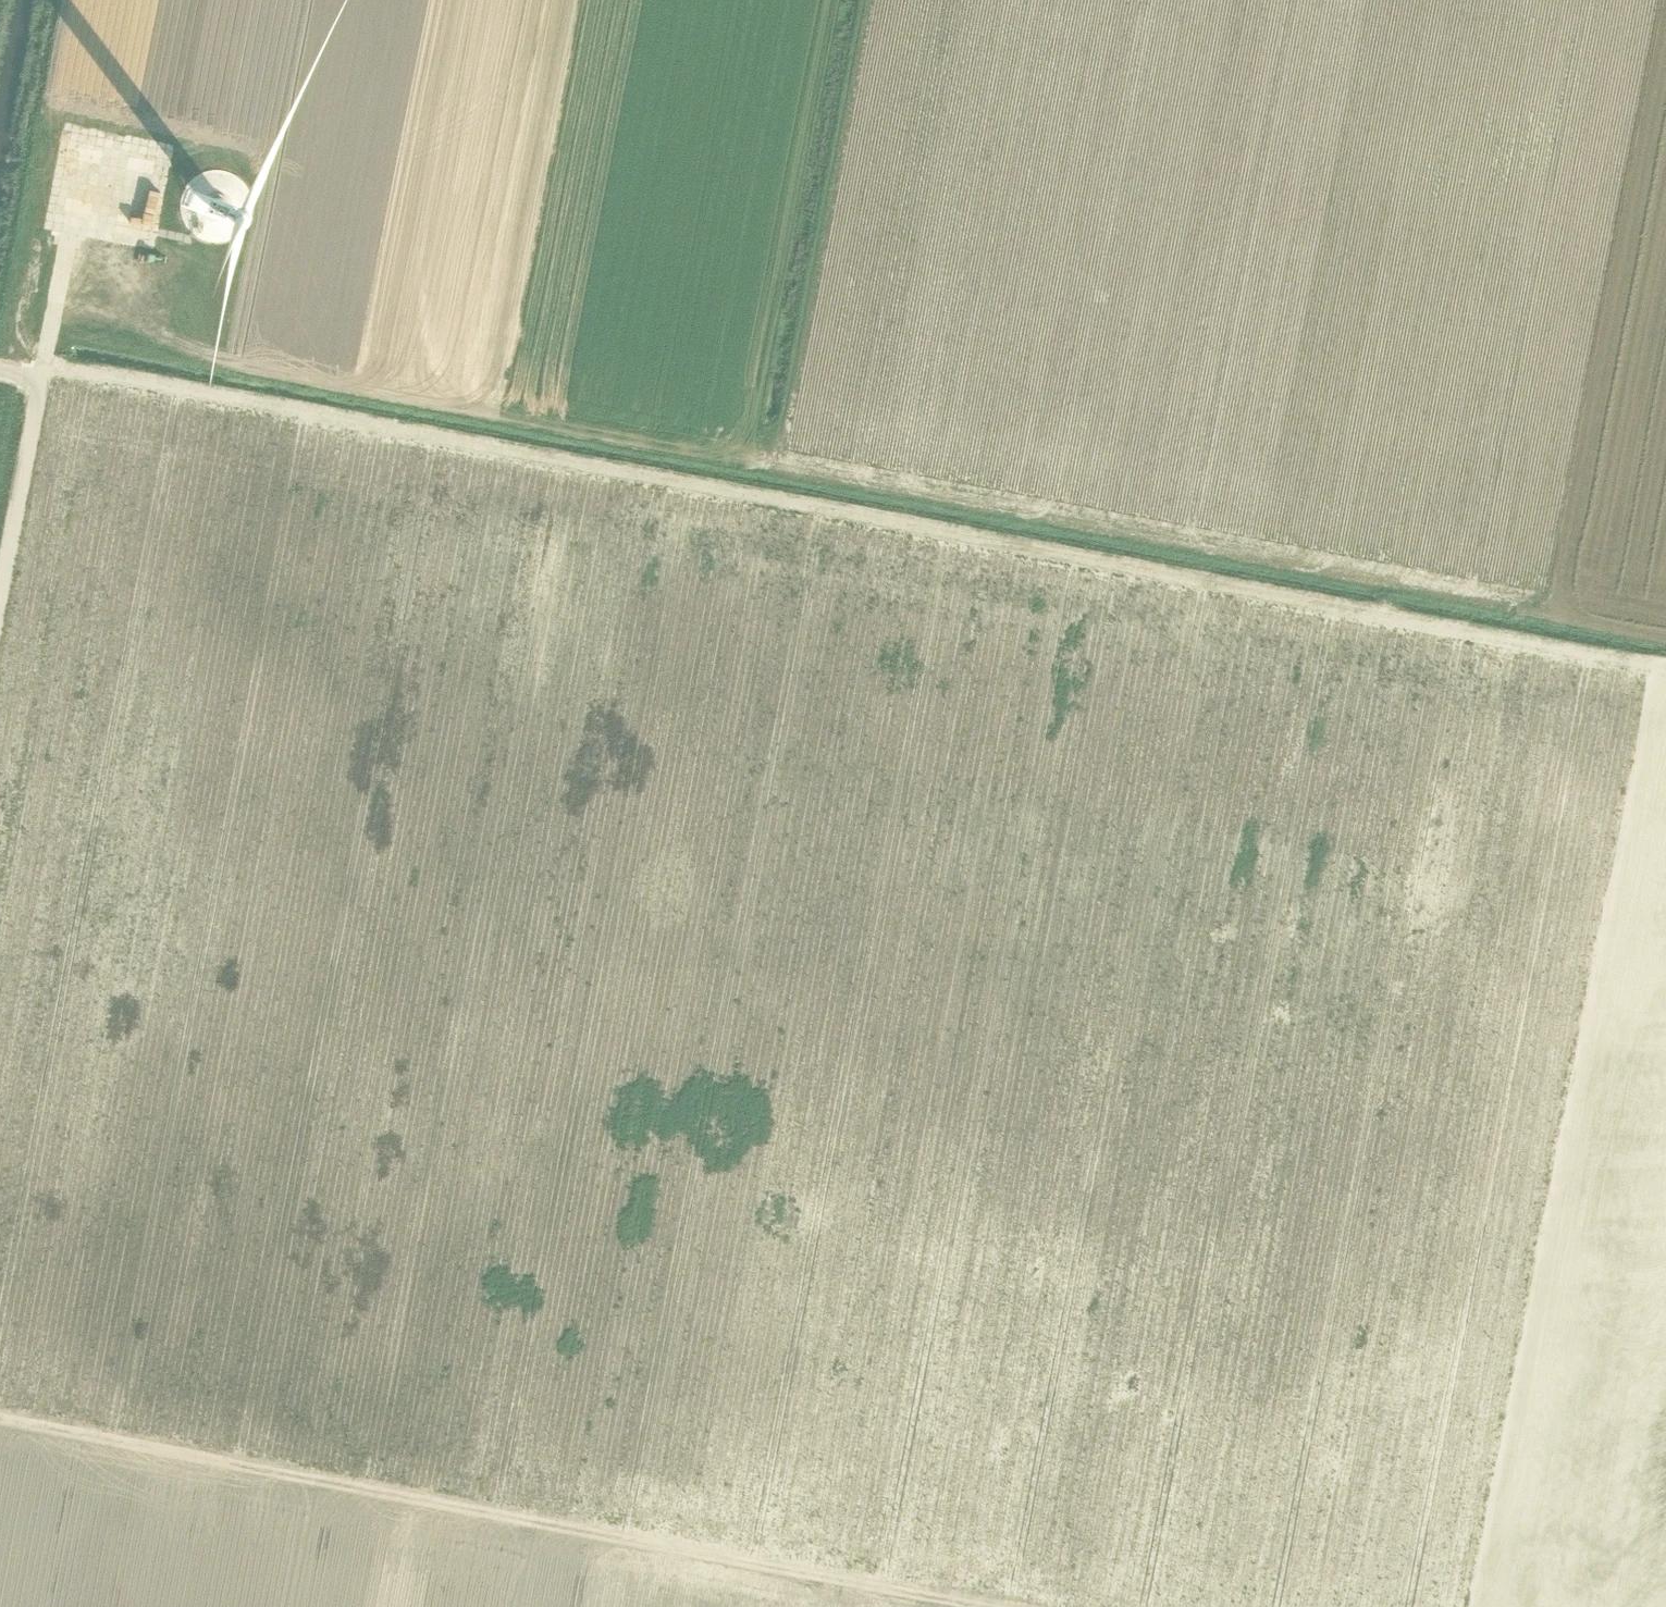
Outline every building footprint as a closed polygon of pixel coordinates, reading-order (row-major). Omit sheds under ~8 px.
[(215,219),(216,219),(217,219),(218,219),(219,219),(220,219),(221,218),(222,218),(223,217),(224,217),(224,216),(225,215),(226,214),(226,213),(227,212),(227,211),(228,210),(228,208),(228,207),(228,206),(228,205),(227,204),(227,203),(227,202),(226,202),(226,201),(225,200),(224,199),(224,198),(223,198),(222,197),(221,197),(220,196),(219,196),(218,196),(217,196),(216,196),(215,196),(214,196),(213,196),(212,196),(211,197),(210,197),(209,198),(208,198),(208,199),(207,200),(206,201),(206,202),(205,202),(205,203),(204,204),(204,205),(204,206),(204,207),(204,209),(204,210),(204,211),(205,212),(206,213),(206,214),(207,215),(208,216),(208,217),(209,217),(210,218),(211,218),(212,219),(213,219),(214,219),(215,219)]
